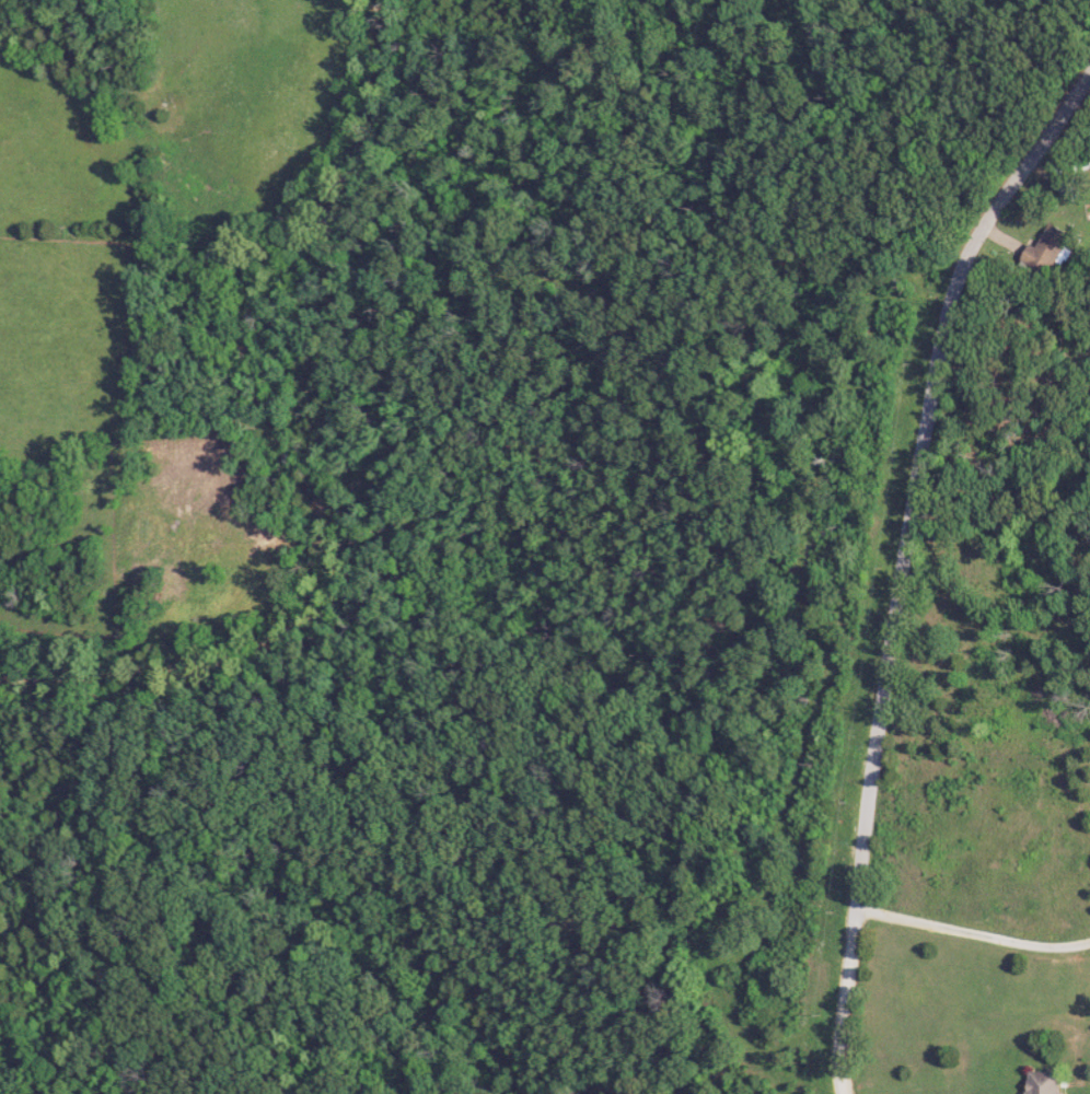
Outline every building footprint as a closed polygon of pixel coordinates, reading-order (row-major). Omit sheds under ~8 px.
[(1055,273),(1061,259),(1071,264),(1077,250),(1067,245),(1073,231),(1052,222),(1041,247),(1033,243),(1025,261),(1055,273)] [(1064,1072),(1032,1072),(1033,1093),(1065,1093),(1064,1072)]
